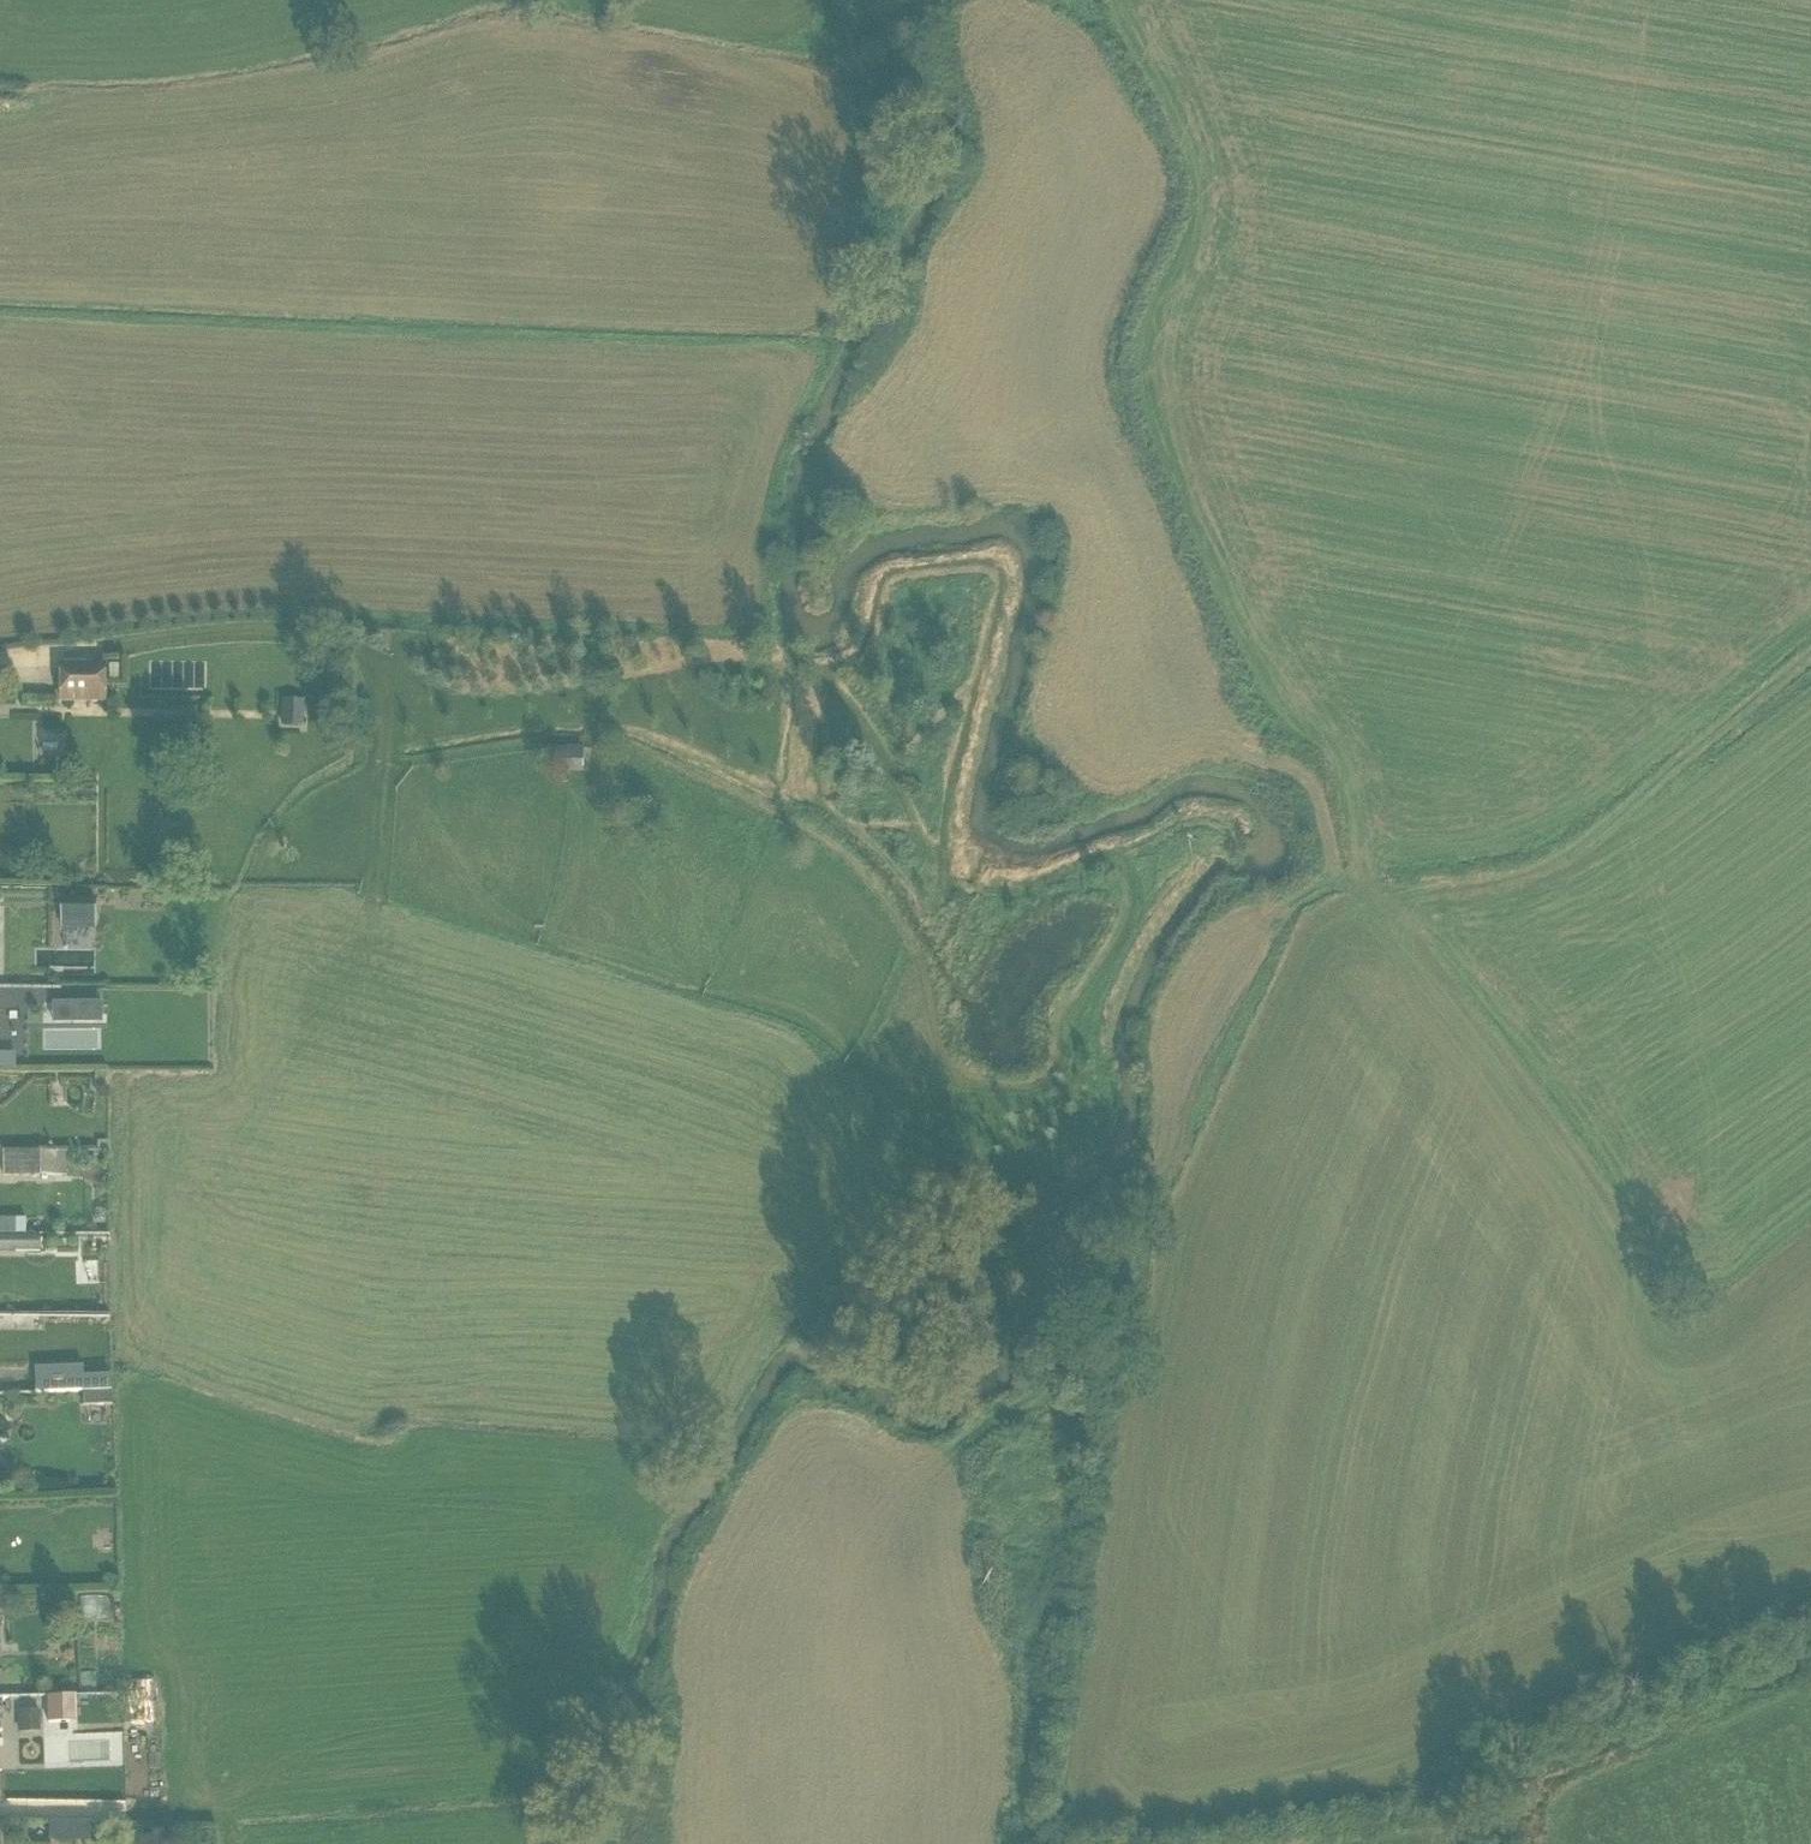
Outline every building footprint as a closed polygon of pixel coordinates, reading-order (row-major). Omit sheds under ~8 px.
[(65,665),(59,703),(111,712),(117,674),(65,665)] [(267,701),(264,725),(281,728),(284,703),(267,701)] [(96,913),(55,913),(55,936),(96,936),(96,913)] [(0,1159),(0,1188),(66,1189),(66,1159),(0,1159)] [(11,1234),(10,1216),(0,1217),(0,1234),(11,1234)] [(16,1251),(17,1241),(0,1240),(0,1251),(16,1251)] [(95,1404),(94,1369),(19,1371),(20,1389),(66,1388),(67,1405),(95,1404)] [(29,1701),(29,1731),(43,1731),(42,1761),(97,1762),(98,1735),(59,1734),(60,1702),(29,1701)] [(2,1731),(24,1730),(23,1711),(1,1712),(2,1731)] [(35,1821),(35,1839),(74,1839),(74,1820),(35,1821)]
